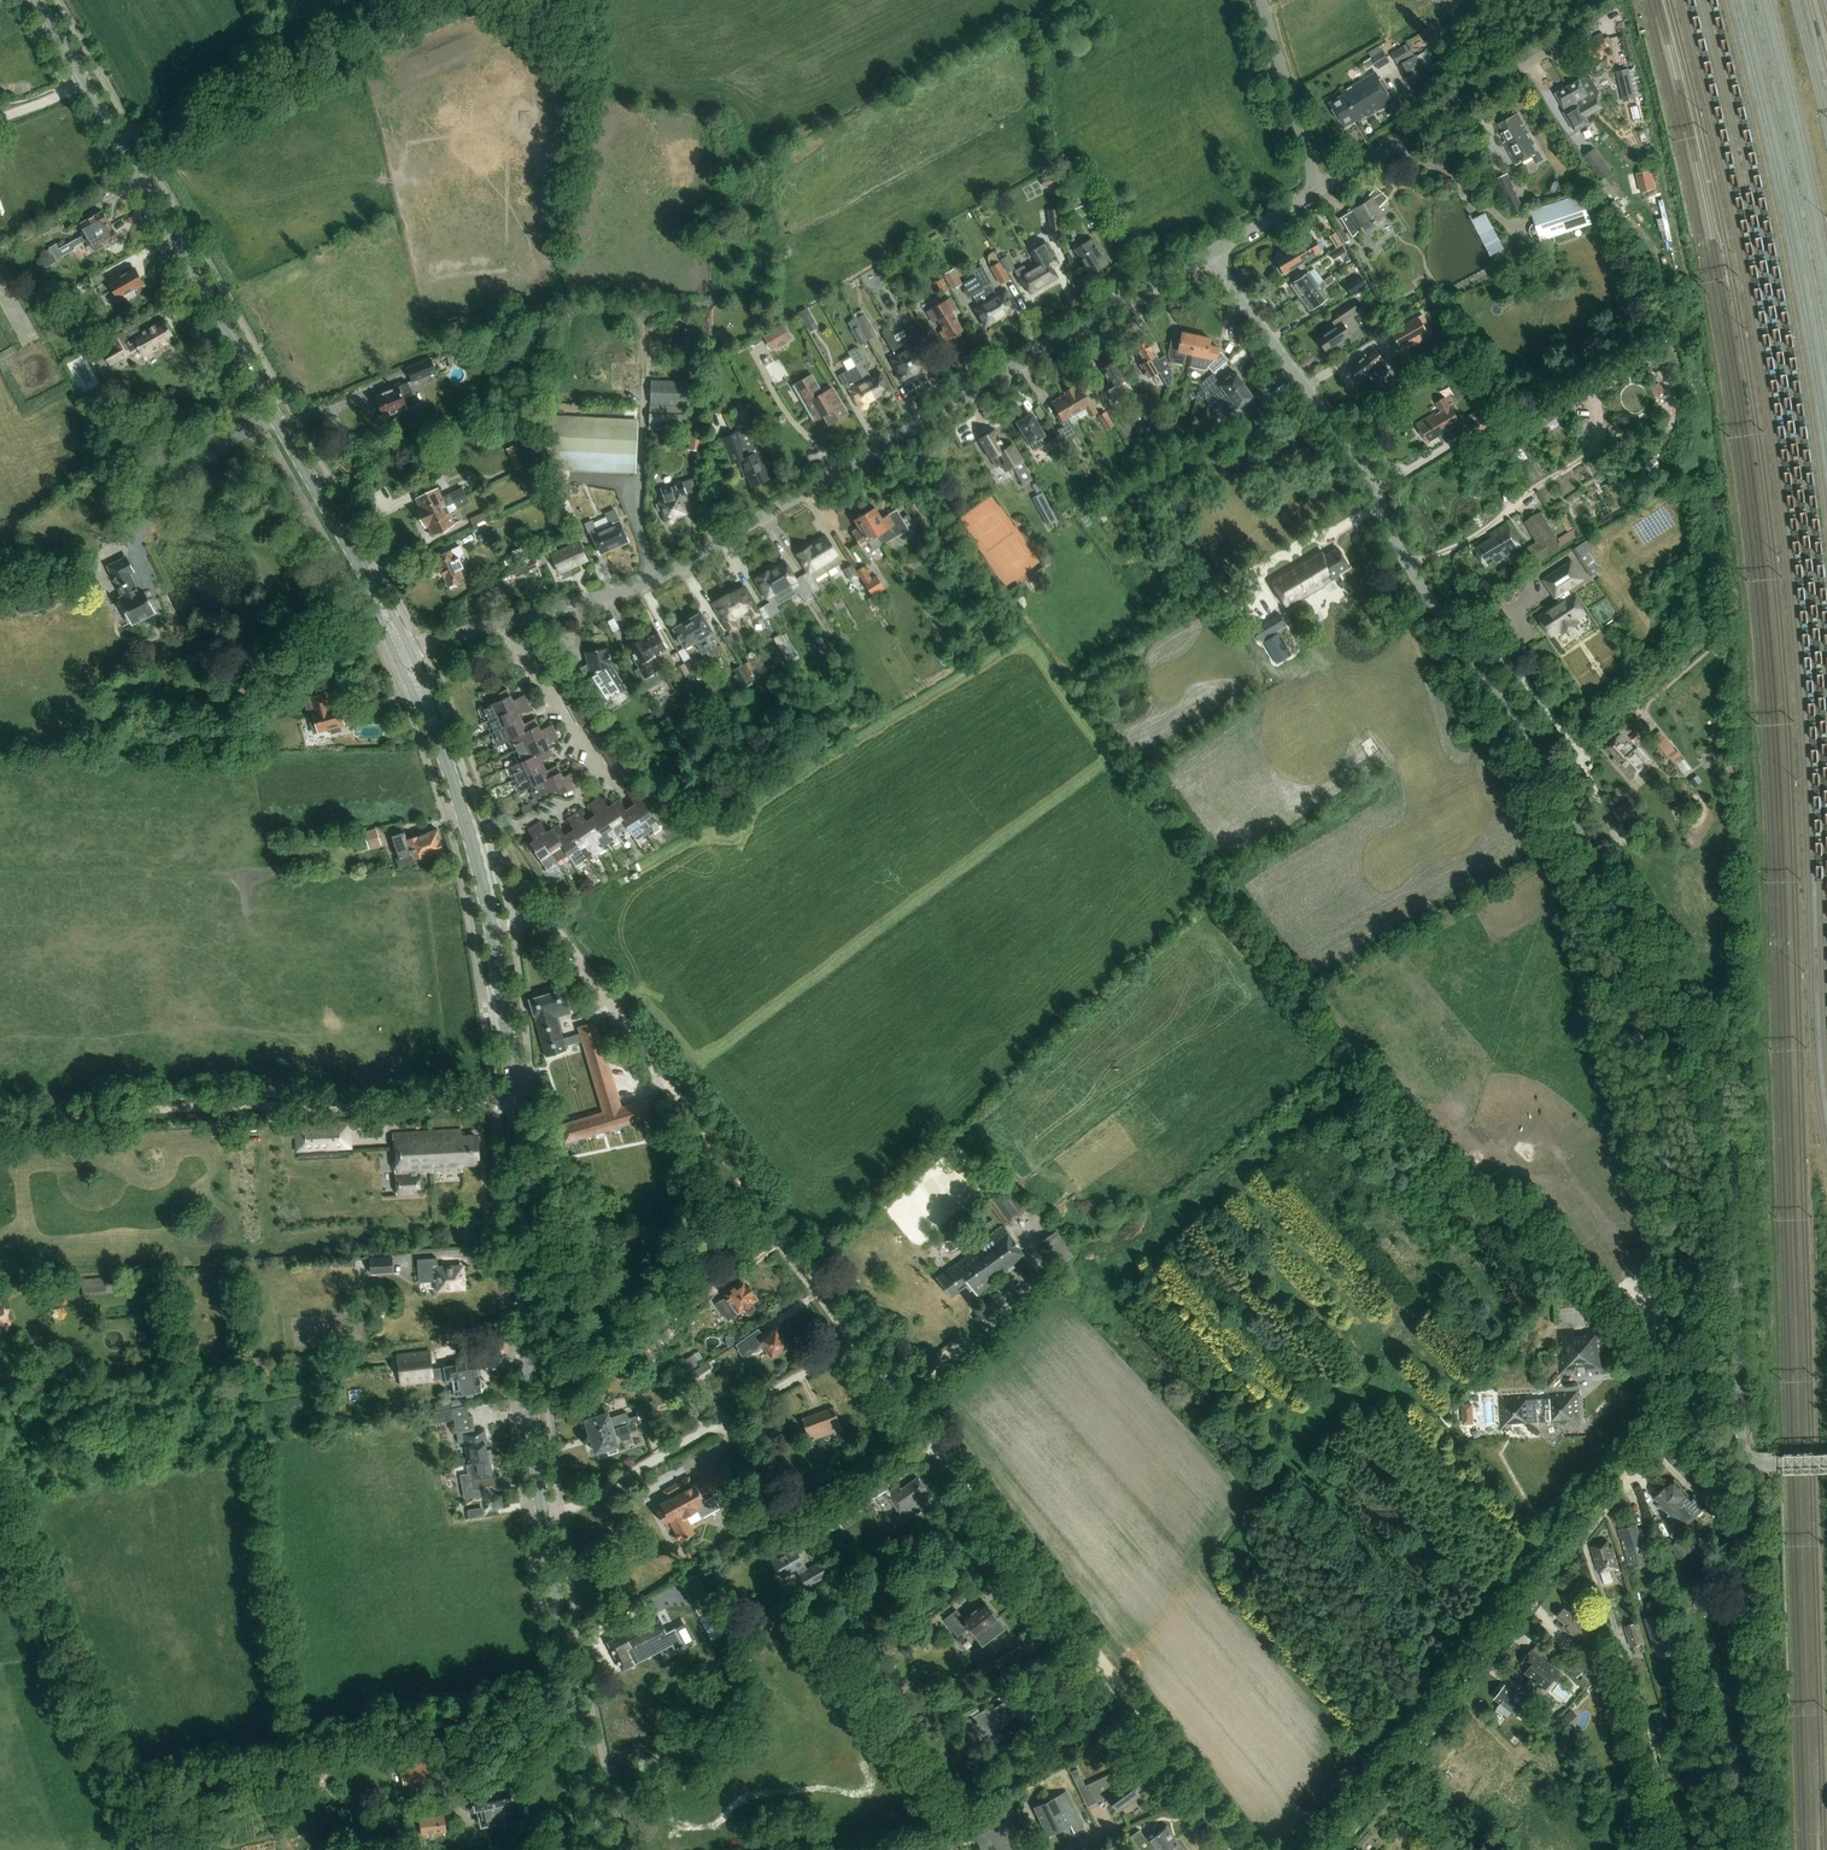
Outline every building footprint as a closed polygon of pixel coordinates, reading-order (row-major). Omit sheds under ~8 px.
[(1589,43),(1594,54),(1610,47),(1605,36),(1589,43)] [(1400,63),(1415,53),(1409,43),(1392,53),(1399,64),(1400,63)] [(1391,62),(1383,49),(1371,56),(1379,69),(1391,62)] [(1400,66),(1418,98),(1437,86),(1418,55),(1400,66)] [(1636,98),(1630,70),(1619,73),(1625,101),(1636,98)] [(1344,92),(1345,95),(1331,103),(1345,127),(1359,118),(1361,121),(1393,102),(1376,73),(1344,92)] [(1587,76),(1569,87),(1587,118),(1605,107),(1599,97),(1601,91),(1593,77),(1587,76)] [(1589,122),(1587,118),(1569,87),(1557,94),(1567,112),(1566,112),(1576,130),(1589,122)] [(1519,115),(1501,124),(1510,140),(1505,143),(1517,165),(1535,155),(1539,163),(1544,160),(1519,115)] [(1603,180),(1613,172),(1596,148),(1586,156),(1603,180)] [(1656,189),(1652,170),(1637,173),(1641,192),(1656,189)] [(1518,195),(1508,173),(1496,179),(1506,201),(1518,195)] [(1050,176),(1040,179),(1043,187),(1053,183),(1050,176)] [(1610,184),(1603,189),(1613,202),(1620,197),(1610,184)] [(1358,208),(1369,229),(1386,219),(1379,207),(1388,198),(1377,187),(1366,199),(1368,201),(1358,208)] [(1532,210),(1536,222),(1533,225),(1531,229),(1532,233),(1534,236),(1537,239),(1542,239),(1542,241),(1594,224),(1584,193),(1532,210)] [(1625,197),(1618,201),(1623,208),(1629,203),(1625,197)] [(1062,228),(1060,208),(1051,209),(1053,229),(1062,228)] [(85,229),(81,231),(84,235),(83,235),(73,241),(76,247),(84,242),(83,239),(109,224),(102,212),(82,223),(85,229)] [(1506,248),(1487,213),(1473,220),(1492,255),(1506,248)] [(89,245),(92,243),(97,251),(118,239),(109,224),(83,239),(84,242),(87,240),(89,245)] [(1074,228),(1066,229),(1068,241),(1076,240),(1074,228)] [(1336,232),(1344,243),(1348,240),(1341,229),(1336,232)] [(1330,236),(1337,248),(1342,245),(1335,233),(1330,236)] [(1312,235),(1293,247),(1303,263),(1322,252),(1312,235)] [(1108,264),(1093,239),(1075,249),(1091,275),(1108,264)] [(73,241),(59,249),(62,256),(75,249),(76,247),(73,241)] [(56,243),(49,247),(56,259),(62,256),(59,249),(56,243)] [(1040,266),(1035,269),(1044,285),(1057,277),(1049,264),(1055,260),(1046,244),(1032,252),(1040,266)] [(1285,274),(1303,263),(1293,247),(1275,258),(1280,266),(1278,268),(1282,275),(1284,273),(1285,274)] [(1331,254),(1334,259),(1345,252),(1342,247),(1331,254)] [(51,257),(41,262),(45,269),(54,263),(51,257)] [(1000,261),(1008,273),(1014,270),(1007,257),(1000,261)] [(1011,280),(1001,262),(991,268),(1001,285),(1011,280)] [(1030,293),(1044,285),(1035,269),(1027,273),(1023,266),(1015,271),(1023,286),(1025,285),(1030,293)] [(1012,299),(1007,292),(1005,293),(1004,293),(994,299),(992,296),(994,295),(989,286),(993,283),(984,267),(974,273),(976,277),(999,318),(1007,313),(1008,315),(1010,315),(1014,313),(1014,309),(1009,301),(1012,299)] [(102,272),(90,278),(96,288),(99,286),(104,295),(113,290),(117,298),(124,294),(127,300),(137,295),(133,289),(144,283),(136,268),(122,276),(120,272),(106,280),(102,272)] [(1291,285),(1300,297),(1323,280),(1314,268),(1291,285)] [(964,283),(956,269),(945,275),(954,289),(964,283)] [(1353,294),(1365,286),(1367,285),(1359,274),(1346,284),(1350,289),(1353,294)] [(1331,275),(1323,280),(1300,297),(1310,310),(1327,298),(1322,291),(1335,281),(1331,275)] [(985,327),(999,318),(976,277),(966,283),(973,295),(974,295),(981,306),(975,310),(985,327)] [(943,279),(936,283),(942,293),(949,289),(943,279)] [(77,286),(65,293),(72,304),(84,298),(77,286)] [(945,341),(962,331),(951,312),(956,309),(949,298),(926,311),(933,323),(937,320),(944,331),(940,333),(945,341)] [(1317,339),(1326,352),(1350,335),(1342,323),(1357,312),(1350,302),(1325,319),(1331,327),(1327,330),(1328,331),(1317,339)] [(810,332),(818,328),(810,314),(807,308),(799,312),(802,318),(810,332)] [(862,326),(870,340),(879,334),(867,313),(858,318),(863,325),(862,326)] [(1423,314),(1390,332),(1402,352),(1434,334),(1423,314)] [(863,325),(858,318),(850,322),(854,329),(853,330),(861,345),(870,340),(862,326),(863,325)] [(112,339),(116,346),(105,353),(112,364),(138,348),(143,357),(166,344),(168,347),(177,342),(164,320),(133,339),(135,342),(131,344),(124,331),(112,339)] [(894,337),(915,374),(918,372),(918,373),(919,374),(921,375),(922,375),(925,375),(926,374),(927,373),(928,371),(928,369),(928,367),(913,342),(920,338),(913,326),(894,337)] [(763,337),(770,349),(787,340),(780,327),(763,337)] [(894,337),(890,331),(882,336),(886,342),(894,337)] [(1186,353),(1191,354),(1195,336),(1182,333),(1180,342),(1171,340),(1168,356),(1171,362),(1184,365),(1186,353)] [(1213,373),(1228,361),(1222,354),(1218,353),(1219,348),(1209,346),(1211,339),(1195,336),(1191,354),(1188,367),(1205,370),(1208,367),(1213,373)] [(896,372),(898,371),(898,372),(897,374),(897,376),(897,377),(898,378),(898,380),(900,381),(902,381),(903,381),(915,374),(894,337),(886,342),(895,358),(890,361),(896,372)] [(1155,348),(1150,340),(1136,348),(1144,362),(1140,364),(1149,378),(1157,373),(1157,372),(1158,371),(1163,382),(1171,379),(1172,373),(1167,358),(1160,361),(1157,356),(1157,355),(1153,349),(1155,348)] [(869,380),(867,377),(869,376),(861,362),(865,360),(858,349),(856,348),(847,353),(853,362),(855,367),(873,399),(881,394),(886,397),(888,395),(888,390),(879,374),(869,380)] [(1366,355),(1349,368),(1358,380),(1368,373),(1368,374),(1376,369),(1379,373),(1387,367),(1383,361),(1375,350),(1367,356),(1366,355)] [(432,357),(406,368),(412,383),(438,373),(432,357)] [(1128,380),(1115,359),(1102,368),(1113,387),(1106,391),(1113,402),(1133,390),(1127,380),(1128,380)] [(1126,363),(1129,368),(1135,364),(1132,359),(1126,363)] [(839,376),(846,388),(848,387),(859,407),(863,409),(866,408),(866,403),(873,399),(855,367),(839,376)] [(1223,389),(1228,395),(1244,384),(1235,372),(1228,377),(1227,376),(1219,381),(1213,373),(1200,385),(1206,392),(1210,390),(1214,395),(1223,389)] [(813,412),(819,409),(828,425),(847,414),(833,391),(823,397),(811,376),(802,381),(802,382),(802,383),(802,384),(802,385),(802,386),(803,387),(803,388),(803,389),(803,390),(803,391),(803,392),(803,393),(804,393),(804,394),(804,395),(804,396),(805,396),(805,397),(805,398),(805,399),(806,399),(806,400),(806,401),(807,401),(807,402),(807,403),(808,403),(808,404),(808,405),(809,405),(809,406),(809,407),(810,407),(810,408),(811,408),(811,409),(812,410),(812,411),(813,411),(813,412)] [(688,383),(651,381),(650,404),(687,406),(688,383)] [(1661,382),(1643,393),(1647,400),(1666,390),(1661,382)] [(401,414),(400,412),(407,409),(418,405),(413,393),(412,394),(408,383),(398,387),(398,385),(381,392),(382,394),(375,397),(383,419),(391,416),(392,418),(401,414)] [(1244,384),(1228,395),(1232,401),(1223,407),(1228,414),(1237,408),(1253,397),(1244,384)] [(1067,394),(1078,413),(1085,408),(1090,417),(1098,412),(1088,395),(1086,397),(1080,388),(1075,390),(1073,387),(1066,392),(1067,394)] [(1079,451),(1072,439),(1079,435),(1073,424),(1082,419),(1078,413),(1067,394),(1053,403),(1059,414),(1057,415),(1064,427),(1058,430),(1072,455),(1079,451)] [(1135,399),(1147,419),(1155,413),(1144,394),(1135,399)] [(1453,407),(1452,407),(1447,399),(1438,404),(1443,412),(1438,416),(1436,412),(1417,424),(1429,443),(1462,422),(1453,407)] [(1256,403),(1249,408),(1253,413),(1260,408),(1256,403)] [(634,472),(637,408),(584,406),(583,418),(549,416),(546,468),(634,472)] [(686,409),(650,408),(649,429),(685,430),(686,409)] [(1492,409),(1472,422),(1480,435),(1500,423),(1492,409)] [(1114,425),(1106,412),(1098,416),(1107,430),(1114,425)] [(1018,422),(1024,433),(1021,435),(1027,446),(1031,443),(1036,452),(1049,444),(1044,436),(1032,415),(1018,422)] [(1168,423),(1167,430),(1174,431),(1175,424),(1168,423)] [(992,458),(997,466),(1002,464),(1006,471),(1013,467),(1023,484),(1032,479),(1022,462),(1023,461),(1014,444),(1006,449),(995,431),(980,439),(991,458),(992,458)] [(770,473),(759,447),(754,449),(752,445),(743,448),(737,432),(721,438),(730,463),(740,460),(743,468),(740,470),(744,478),(747,476),(751,487),(762,482),(760,477),(770,473)] [(692,436),(692,450),(701,451),(702,437),(692,436)] [(514,452),(509,454),(517,469),(527,463),(517,444),(511,447),(514,452)] [(1053,454),(1059,463),(1062,462),(1065,460),(1059,450),(1053,454)] [(924,456),(919,460),(922,466),(928,462),(924,456)] [(463,466),(449,469),(451,477),(465,473),(463,466)] [(558,471),(557,484),(568,484),(569,471),(558,471)] [(1605,471),(1596,477),(1600,483),(1609,477),(1605,471)] [(676,521),(677,519),(676,516),(684,513),(678,495),(685,493),(682,482),(661,489),(664,500),(658,503),(665,523),(667,524),(669,526),(672,525),(673,524),(676,523),(676,521)] [(1674,491),(1681,503),(1691,498),(1683,485),(1674,491)] [(433,489),(426,492),(427,495),(416,500),(422,511),(419,512),(422,518),(454,503),(467,497),(463,489),(452,494),(452,495),(443,500),(438,489),(434,491),(433,489)] [(1058,521),(1043,493),(1033,497),(1048,526),(1058,521)] [(449,514),(456,510),(457,509),(469,503),(467,497),(454,503),(422,518),(424,524),(427,523),(432,535),(443,530),(444,532),(451,528),(450,526),(454,524),(449,514)] [(1106,505),(1096,510),(1098,514),(1104,513),(1109,511),(1106,505)] [(1561,505),(1551,515),(1555,519),(1565,509),(1561,505)] [(865,513),(884,545),(909,530),(897,509),(882,518),(875,507),(865,513)] [(628,541),(613,510),(604,514),(609,526),(604,528),(613,548),(628,541)] [(485,512),(471,519),(474,526),(489,519),(485,512)] [(873,551),(884,545),(865,513),(855,519),(859,527),(852,531),(854,534),(854,535),(861,546),(868,542),(873,551)] [(1525,523),(1537,543),(1525,550),(1533,564),(1560,547),(1540,514),(1525,523)] [(599,554),(613,548),(604,528),(596,532),(591,521),(585,524),(593,542),(594,542),(599,554)] [(1491,534),(1494,538),(1476,549),(1487,567),(1495,561),(1496,563),(1523,546),(1512,527),(1511,528),(1508,524),(1491,534)] [(494,529),(479,536),(482,543),(497,536),(494,529)] [(812,544),(813,546),(829,571),(841,563),(837,556),(838,556),(826,536),(812,544)] [(571,575),(568,569),(587,560),(581,548),(584,547),(579,537),(567,542),(569,547),(551,555),(559,573),(560,572),(563,578),(571,575)] [(1575,549),(1581,557),(1594,549),(1588,540),(1575,549)] [(458,558),(463,553),(460,546),(435,557),(448,586),(463,579),(459,570),(463,568),(458,558)] [(815,579),(829,571),(813,546),(798,555),(808,573),(803,576),(813,592),(820,588),(815,579)] [(1321,549),(1270,580),(1288,608),(1325,586),(1325,585),(1340,576),(1339,574),(1350,567),(1338,548),(1325,555),(1321,549)] [(512,553),(505,556),(511,569),(518,567),(512,553)] [(1602,571),(1589,553),(1581,559),(1593,577),(1602,571)] [(134,571),(127,557),(108,566),(123,596),(120,597),(134,624),(156,613),(145,591),(140,594),(130,573),(134,571)] [(539,565),(535,558),(510,571),(514,578),(539,565)] [(844,567),(852,580),(859,575),(851,562),(844,567)] [(1564,633),(1579,623),(1576,619),(1586,613),(1574,595),(1572,596),(1568,589),(1574,585),(1571,581),(1580,575),(1572,562),(1545,580),(1561,604),(1540,617),(1552,635),(1561,629),(1564,633)] [(805,597),(813,592),(803,576),(802,576),(805,582),(799,585),(787,564),(772,573),(782,589),(781,590),(781,591),(786,598),(800,589),(805,597)] [(877,576),(874,578),(866,566),(858,571),(873,596),(885,589),(877,576)] [(773,606),(786,598),(781,591),(781,590),(782,589),(772,573),(771,573),(770,571),(764,574),(764,573),(763,573),(758,576),(758,577),(758,578),(756,579),(767,599),(768,599),(770,603),(764,606),(769,615),(771,617),(777,613),(773,606)] [(489,584),(482,588),(485,593),(492,590),(489,584)] [(744,585),(729,594),(741,615),(748,611),(752,619),(760,614),(744,585)] [(733,619),(741,615),(729,594),(714,603),(731,632),(738,628),(733,619)] [(764,618),(769,615),(764,606),(759,609),(764,618)] [(701,612),(690,619),(708,650),(713,647),(707,636),(713,632),(701,612)] [(1264,623),(1272,637),(1258,644),(1269,663),(1274,660),(1277,665),(1293,656),(1278,629),(1285,625),(1280,615),(1264,623)] [(702,654),(708,650),(690,619),(674,628),(686,648),(695,642),(702,654)] [(645,638),(655,656),(660,654),(666,666),(675,661),(668,649),(658,631),(645,638)] [(737,645),(730,634),(725,637),(732,648),(737,645)] [(791,664),(798,660),(783,636),(782,634),(774,639),(789,663),(790,662),(791,664)] [(783,636),(798,660),(801,658),(787,634),(783,636)] [(648,660),(655,656),(645,638),(628,647),(640,668),(635,670),(646,690),(660,683),(648,660)] [(585,675),(603,702),(626,688),(612,665),(608,648),(586,653),(590,672),(585,675)] [(697,669),(691,659),(685,662),(691,673),(697,669)] [(749,675),(756,671),(749,660),(743,664),(749,675)] [(692,674),(685,664),(681,667),(687,677),(692,674)] [(752,681),(743,665),(735,670),(744,686),(752,681)] [(566,670),(551,678),(555,685),(569,677),(566,670)] [(803,685),(809,682),(804,673),(798,677),(803,685)] [(573,683),(569,677),(555,685),(559,691),(573,683)] [(577,690),(573,683),(559,691),(562,698),(577,690)] [(481,706),(479,710),(482,717),(484,716),(487,721),(527,701),(525,695),(513,701),(508,689),(494,695),(497,702),(484,708),(483,705),(481,706)] [(332,709),(328,693),(311,697),(319,734),(331,731),(332,734),(343,732),(342,727),(346,726),(341,706),(332,709)] [(586,704),(582,698),(568,706),(572,712),(586,704)] [(520,714),(531,709),(527,701),(487,721),(492,733),(522,718),(520,714)] [(575,719),(590,711),(586,704),(572,712),(575,719)] [(593,718),(590,711),(575,719),(579,726),(593,718)] [(524,724),(522,718),(492,733),(498,746),(509,740),(539,726),(536,719),(524,724)] [(600,720),(585,728),(589,735),(603,727),(600,720)] [(509,740),(514,751),(556,731),(553,725),(541,730),(539,726),(509,740)] [(603,727),(589,735),(592,741),(607,733),(603,727)] [(1679,752),(1662,730),(1654,737),(1670,758),(1679,752)] [(514,751),(520,762),(520,764),(550,749),(548,744),(559,739),(556,731),(514,751)] [(1637,731),(1631,736),(1636,742),(1642,737),(1637,731)] [(592,741),(596,748),(611,740),(607,733),(592,741)] [(1632,780),(1651,763),(1637,748),(1634,749),(1621,734),(1608,746),(1617,757),(1614,760),(1632,780)] [(394,738),(393,741),(394,746),(402,744),(400,737),(394,738)] [(596,748),(599,755),(603,753),(614,746),(611,740),(596,748)] [(614,746),(603,753),(607,759),(621,751),(617,744),(614,746)] [(550,749),(520,764),(520,762),(508,767),(514,780),(545,766),(542,761),(553,756),(550,749)] [(610,766),(625,758),(621,751),(607,759),(610,766)] [(1678,752),(1672,758),(1684,774),(1691,768),(1678,752)] [(614,772),(628,764),(625,758),(610,766),(614,772)] [(617,779),(632,771),(628,764),(614,772),(617,779)] [(545,766),(514,780),(520,793),(532,787),(561,773),(558,765),(547,770),(545,766)] [(617,779),(621,785),(635,777),(632,771),(617,779)] [(563,777),(561,773),(532,787),(537,798),(559,788),(562,795),(575,789),(572,782),(578,779),(575,772),(563,777)] [(1697,776),(1691,781),(1696,786),(1702,781),(1697,776)] [(635,804),(633,806),(652,833),(661,827),(635,789),(628,794),(635,804)] [(623,837),(634,830),(615,802),(609,807),(602,796),(597,799),(623,837)] [(611,845),(623,837),(597,799),(589,805),(596,815),(594,817),(611,845)] [(1631,799),(1615,811),(1624,823),(1640,811),(1631,799)] [(620,800),(615,802),(634,830),(641,841),(652,833),(633,806),(626,810),(620,800)] [(580,811),(576,814),(601,852),(611,845),(594,817),(587,821),(580,811)] [(575,830),(572,831),(590,859),(601,852),(576,814),(568,819),(575,830)] [(572,856),(554,828),(548,832),(541,822),(535,826),(560,864),(572,856)] [(579,866),(590,859),(572,831),(566,836),(559,825),(554,828),(572,856),(579,866)] [(548,872),(560,864),(535,826),(528,830),(535,840),(530,844),(548,872)] [(381,846),(375,828),(363,832),(369,850),(381,846)] [(406,840),(403,833),(390,837),(397,859),(395,860),(397,869),(416,863),(415,860),(428,855),(430,860),(442,855),(441,851),(444,850),(438,830),(406,840)] [(586,914),(580,905),(575,909),(581,918),(586,914)] [(569,1005),(564,989),(530,999),(546,1056),(567,1050),(566,1046),(582,1041),(603,1112),(559,1125),(565,1143),(655,1117),(650,1098),(622,1107),(597,1022),(578,1027),(580,1034),(564,1039),(557,1017),(570,1013),(568,1006),(569,1005)] [(298,1125),(300,1148),(351,1146),(349,1122),(298,1125)] [(432,1173),(464,1171),(464,1164),(479,1163),(477,1136),(463,1137),(462,1129),(430,1130),(432,1173)] [(430,1130),(395,1132),(398,1195),(422,1193),(421,1173),(432,1173),(430,1130)] [(1024,1212),(1005,1186),(985,1201),(1004,1227),(1024,1212)] [(985,1207),(978,1212),(982,1217),(989,1212),(985,1207)] [(968,1256),(937,1279),(951,1298),(969,1284),(977,1296),(1027,1259),(1004,1226),(966,1254),(968,1256)] [(1073,1257),(1056,1231),(1039,1242),(1056,1268),(1073,1257)] [(959,1246),(952,1237),(944,1243),(950,1252),(959,1246)] [(394,1256),(371,1258),(372,1273),(395,1272),(394,1256)] [(438,1268),(438,1259),(418,1260),(420,1283),(439,1281),(439,1290),(464,1288),(462,1267),(438,1268)] [(106,1275),(83,1276),(85,1296),(107,1294),(106,1275)] [(726,1297),(716,1304),(727,1320),(738,1313),(738,1314),(744,1309),(748,1314),(755,1309),(752,1304),(758,1300),(744,1280),(724,1294),(726,1297)] [(667,1322),(633,1351),(647,1368),(656,1360),(650,1353),(675,1332),(667,1322)] [(1557,1329),(1558,1352),(1605,1350),(1603,1327),(1557,1329)] [(756,1332),(743,1341),(748,1348),(752,1346),(755,1351),(763,1345),(772,1357),(788,1344),(775,1328),(761,1338),(756,1332)] [(1606,1373),(1605,1350),(1558,1352),(1559,1376),(1606,1373)] [(447,1384),(454,1383),(456,1395),(482,1390),(485,1385),(484,1382),(480,1379),(476,1362),(444,1367),(433,1369),(431,1352),(398,1355),(401,1385),(434,1382),(434,1380),(446,1378),(447,1384)] [(699,1352),(684,1360),(690,1370),(698,1365),(696,1362),(702,1358),(699,1352)] [(251,1358),(252,1365),(260,1364),(260,1357),(251,1358)] [(708,1361),(697,1368),(701,1374),(711,1367),(708,1361)] [(693,1380),(687,1366),(676,1371),(681,1384),(693,1380)] [(1545,1415),(1540,1416),(1540,1421),(1570,1420),(1570,1426),(1581,1425),(1579,1391),(1550,1392),(1551,1399),(1544,1399),(1545,1415)] [(1511,1423),(1540,1421),(1540,1416),(1545,1415),(1544,1399),(1527,1400),(1527,1394),(1498,1396),(1501,1430),(1511,1429),(1511,1423)] [(585,1420),(590,1436),(635,1422),(653,1417),(655,1416),(652,1405),(636,1410),(638,1415),(628,1418),(627,1412),(610,1418),(608,1412),(605,1413),(604,1409),(593,1412),(595,1417),(585,1420)] [(1474,1425),(1473,1405),(1463,1406),(1464,1425),(1474,1425)] [(466,1442),(470,1465),(478,1463),(478,1465),(491,1463),(493,1462),(491,1449),(488,1449),(485,1430),(475,1433),(474,1428),(475,1428),(473,1417),(469,1417),(467,1406),(435,1413),(437,1423),(455,1420),(459,1443),(466,1442)] [(834,1407),(802,1418),(810,1441),(842,1430),(834,1407)] [(648,1429),(658,1426),(655,1416),(653,1417),(645,1419),(648,1429)] [(637,1430),(635,1422),(590,1436),(595,1453),(607,1449),(609,1454),(618,1452),(616,1447),(618,1446),(615,1437),(637,1430)] [(451,1459),(452,1467),(465,1465),(463,1456),(451,1459)] [(851,1480),(867,1470),(861,1461),(846,1471),(851,1480)] [(478,1463),(470,1465),(467,1465),(469,1474),(461,1476),(465,1498),(481,1496),(479,1487),(495,1484),(491,1463),(478,1465),(478,1463)] [(663,1509),(657,1512),(663,1523),(669,1520),(676,1533),(675,1537),(677,1540),(681,1541),(695,1533),(686,1517),(697,1511),(701,1518),(719,1509),(713,1497),(707,1500),(704,1495),(720,1486),(713,1472),(692,1484),(689,1478),(664,1491),(669,1500),(661,1504),(663,1509)] [(899,1486),(890,1492),(887,1488),(888,1487),(882,1477),(855,1492),(863,1506),(885,1494),(886,1495),(885,1496),(900,1516),(929,1494),(918,1478),(902,1489),(899,1486)] [(822,1488),(826,1495),(840,1487),(836,1480),(822,1488)] [(1667,1486),(1696,1517),(1706,1508),(1694,1495),(1691,1498),(1674,1480),(1667,1486)] [(1688,1524),(1696,1517),(1667,1486),(1654,1498),(1670,1514),(1675,1510),(1688,1524)] [(811,1494),(805,1497),(810,1506),(816,1503),(811,1494)] [(1752,1513),(1755,1507),(1743,1500),(1740,1506),(1752,1513)] [(449,1505),(452,1520),(467,1517),(464,1502),(449,1505)] [(483,1508),(468,1510),(470,1518),(484,1516),(483,1508)] [(1751,1524),(1737,1508),(1730,1514),(1744,1530),(1751,1524)] [(927,1516),(924,1511),(918,1514),(922,1520),(927,1516)] [(1640,1535),(1637,1524),(1619,1530),(1630,1567),(1651,1561),(1643,1534),(1640,1535)] [(1678,1540),(1670,1548),(1680,1559),(1688,1552),(1688,1553),(1695,1547),(1684,1534),(1678,1540)] [(775,1541),(758,1550),(762,1557),(779,1548),(775,1541)] [(1591,1547),(1599,1573),(1601,1572),(1605,1585),(1614,1582),(1610,1570),(1619,1567),(1613,1547),(1610,1548),(1608,1542),(1591,1547)] [(798,1554),(796,1556),(791,1548),(771,1560),(776,1568),(778,1567),(785,1578),(796,1571),(807,1588),(827,1575),(819,1562),(807,1570),(798,1554)] [(1625,1575),(1635,1607),(1643,1605),(1634,1572),(1625,1575)] [(689,1580),(684,1582),(700,1614),(713,1607),(700,1583),(693,1587),(689,1580)] [(957,1610),(945,1619),(958,1637),(969,1628),(982,1645),(1005,1628),(987,1604),(965,1621),(957,1610)] [(1565,1608),(1558,1617),(1566,1624),(1563,1627),(1583,1644),(1596,1628),(1571,1607),(1568,1610),(1565,1608)] [(675,1629),(667,1633),(658,1617),(614,1640),(616,1643),(610,1647),(623,1671),(635,1665),(635,1664),(673,1645),(675,1650),(684,1645),(675,1629)] [(1560,1671),(1542,1657),(1544,1654),(1551,1660),(1556,1653),(1541,1641),(1534,1651),(1533,1650),(1523,1662),(1529,1666),(1524,1673),(1547,1690),(1560,1671)] [(1009,1651),(994,1662),(1005,1677),(1020,1665),(1009,1651)] [(1576,1679),(1578,1677),(1583,1672),(1587,1669),(1572,1653),(1569,1656),(1564,1661),(1562,1663),(1576,1679)] [(1523,1676),(1516,1670),(1513,1674),(1520,1680),(1523,1676)] [(1583,1675),(1579,1679),(1587,1686),(1591,1682),(1583,1675)] [(1505,1685),(1495,1699),(1501,1703),(1497,1708),(1508,1717),(1512,1712),(1519,1716),(1529,1703),(1505,1685)] [(965,1714),(952,1726),(961,1733),(973,1726),(978,1735),(982,1733),(989,1746),(1003,1737),(996,1725),(1017,1713),(1023,1725),(1038,1717),(1027,1697),(1022,1700),(1019,1694),(989,1711),(988,1708),(980,1713),(977,1706),(968,1711),(969,1712),(965,1714)] [(1543,1718),(1549,1711),(1542,1704),(1536,1711),(1543,1718)] [(1571,1711),(1564,1716),(1568,1720),(1574,1715),(1571,1711)] [(445,1757),(414,1761),(414,1766),(401,1769),(404,1787),(449,1778),(445,1757)] [(1073,1771),(1070,1772),(1077,1787),(1084,1783),(1077,1769),(1073,1771)] [(1127,1778),(1122,1781),(1115,1771),(1114,1772),(1085,1786),(1094,1804),(1094,1803),(1105,1795),(1118,1811),(1123,1807),(1124,1808),(1132,1803),(1131,1801),(1140,1795),(1138,1792),(1144,1787),(1138,1779),(1131,1784),(1127,1778)] [(994,1794),(986,1799),(989,1804),(1007,1794),(1004,1789),(1002,1790),(995,1778),(987,1782),(994,1794)] [(474,1815),(479,1814),(482,1826),(501,1822),(502,1829),(516,1826),(515,1819),(511,1801),(513,1801),(510,1786),(473,1794),(476,1810),(473,1811),(474,1815)] [(1066,1792),(1035,1808),(1048,1835),(1057,1831),(1056,1828),(1069,1821),(1074,1832),(1083,1827),(1066,1792)] [(422,1836),(428,1835),(428,1837),(434,1836),(434,1834),(447,1832),(445,1815),(420,1818),(422,1836)] [(976,1836),(983,1849),(1009,1849),(1010,1849),(1022,1849),(1008,1820),(976,1836)] [(1155,1831),(1146,1838),(1140,1830),(1131,1836),(1141,1849),(1159,1849),(1175,1839),(1166,1827),(1156,1834),(1155,1831)] [(1182,1848),(1175,1839),(1159,1849),(1180,1849),(1182,1848)]
